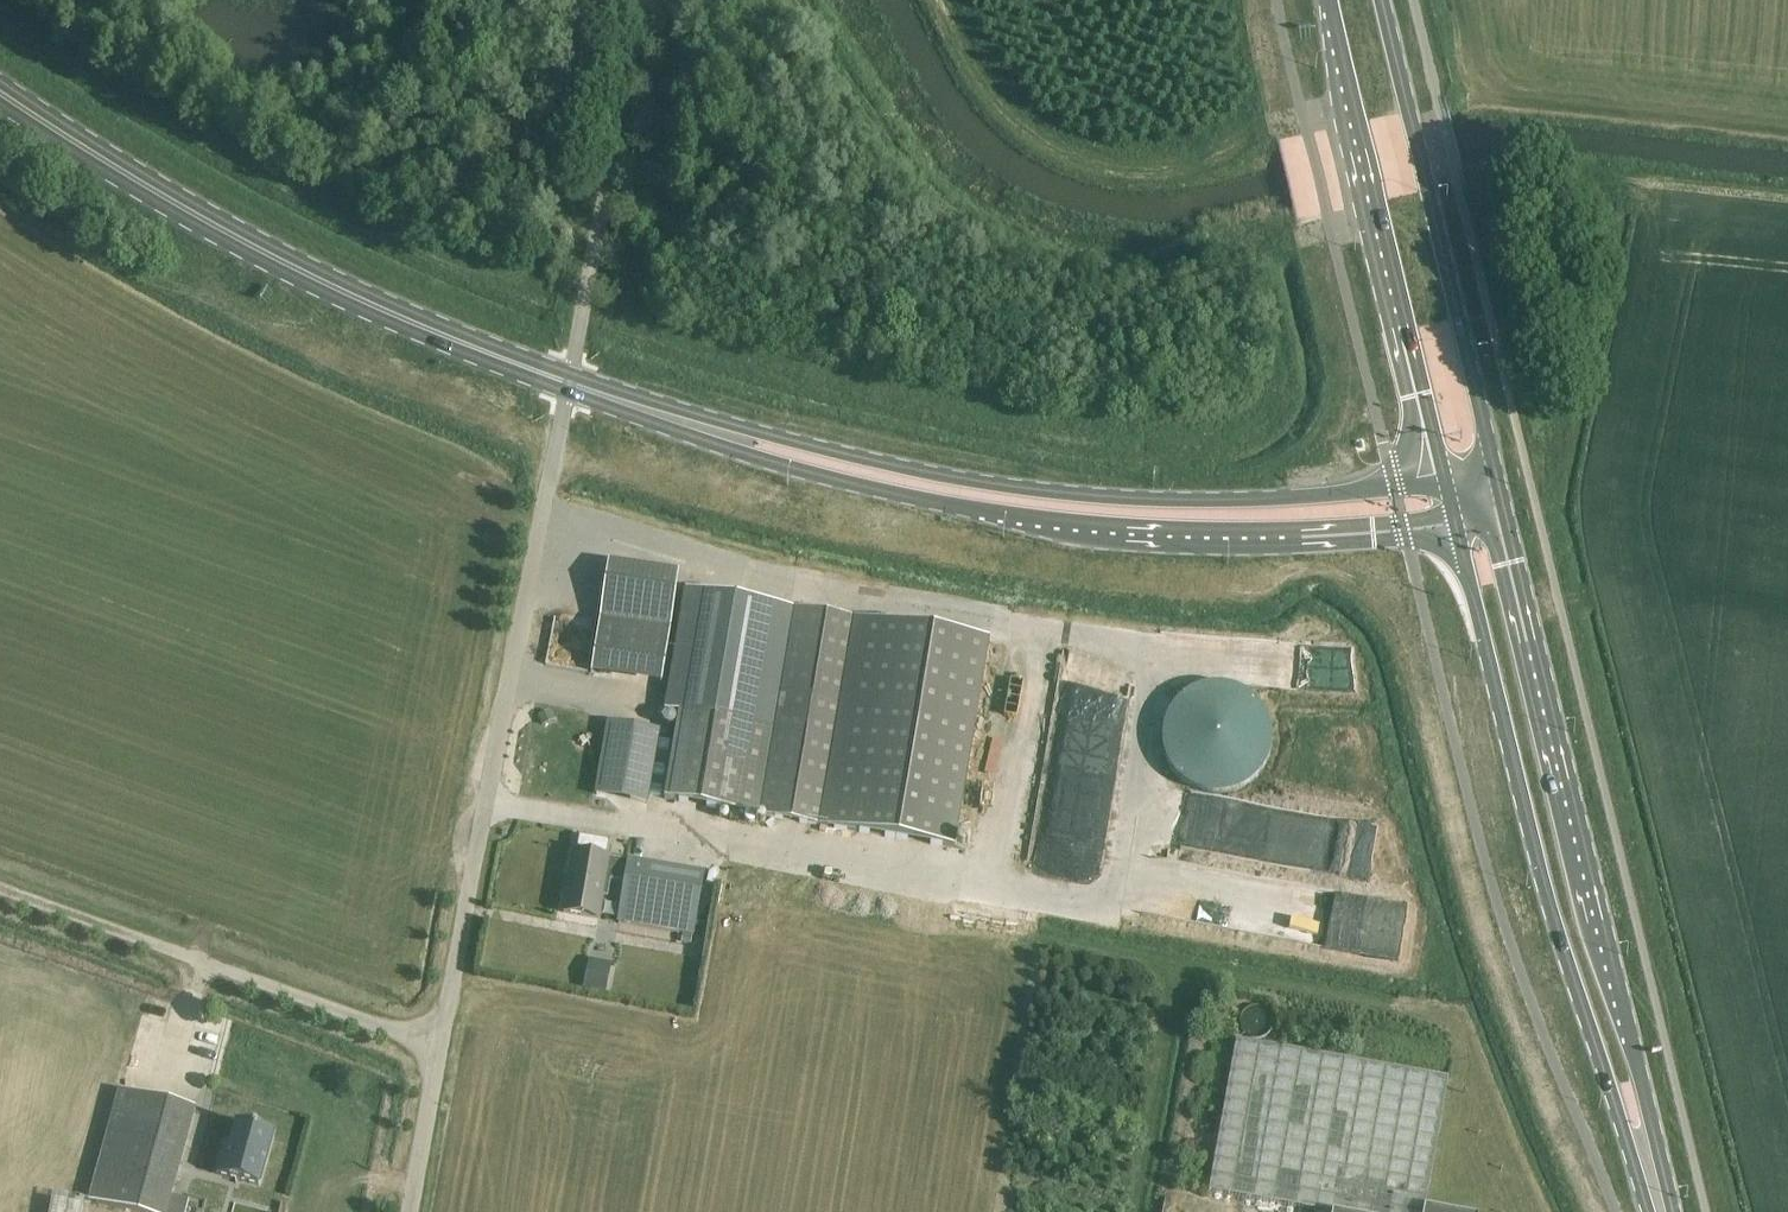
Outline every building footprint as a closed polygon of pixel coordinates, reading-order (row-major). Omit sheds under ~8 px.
[(662,680),(673,567),(601,560),(590,673),(662,680)] [(770,727),(681,712),(666,799),(951,848),(986,640),(791,607),(770,727)] [(1163,693),(1172,790),(1266,781),(1257,684),(1163,693)] [(554,721),(550,711),(538,717),(542,726),(554,721)] [(695,935),(705,873),(627,860),(626,863),(607,860),(607,859),(606,859),(609,844),(610,844),(610,842),(578,837),(578,838),(576,853),(573,853),(563,913),(598,920),(601,898),(607,899),(610,882),(623,884),(617,922),(695,935)] [(615,963),(592,958),(585,988),(608,993),(615,963)] [(1425,1208),(1449,1080),(1236,1041),(1209,1191),(1322,1211),(1448,1211),(1425,1208)] [(121,1089),(90,1201),(129,1211),(167,1211),(195,1109),(121,1089)] [(232,1145),(225,1143),(216,1175),(259,1187),(273,1133),(238,1123),(232,1145)]
